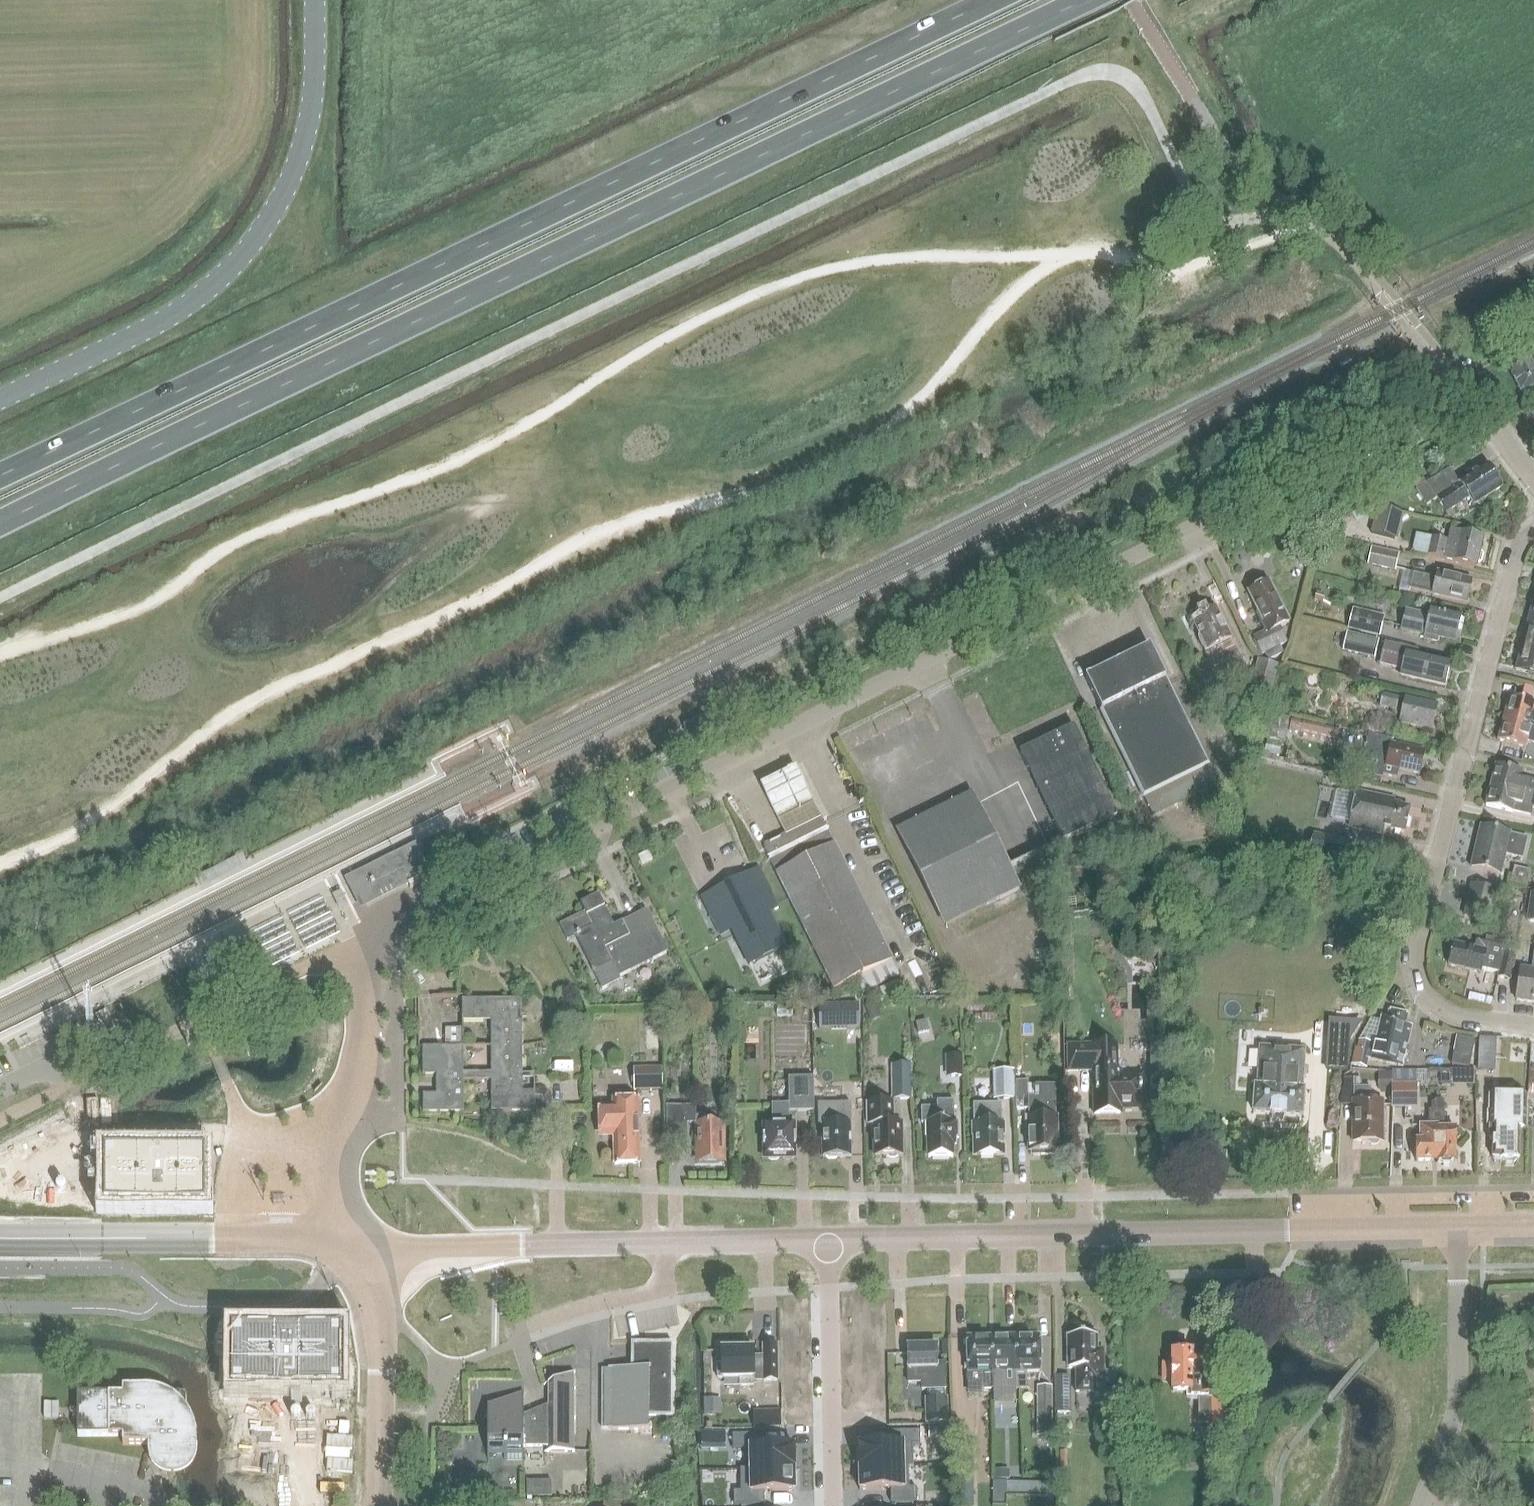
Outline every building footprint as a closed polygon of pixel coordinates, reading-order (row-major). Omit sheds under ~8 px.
[(1506,361),(1522,393),(1533,387),(1533,348),(1506,361)] [(1415,461),(1404,466),(1409,475),(1420,470),(1415,461)] [(1427,506),(1436,499),(1437,498),(1446,511),(1469,496),(1474,504),(1476,503),(1481,504),(1485,501),(1486,496),(1500,487),(1486,465),(1456,485),(1447,471),(1426,484),(1417,491),(1427,506)] [(1394,540),(1400,514),(1377,509),(1371,535),(1394,540)] [(1429,556),(1476,567),(1477,563),(1481,563),(1483,555),(1480,553),(1483,537),(1451,530),(1448,541),(1433,537),(1429,556)] [(1399,556),(1370,549),(1367,565),(1395,572),(1399,556)] [(1465,603),(1470,580),(1437,572),(1435,579),(1413,574),(1409,590),(1465,603)] [(1269,582),(1248,593),(1258,612),(1256,615),(1265,632),(1253,638),(1262,656),(1265,654),(1268,661),(1284,653),(1280,646),(1287,643),(1279,627),(1288,622),(1269,582)] [(1454,641),(1460,615),(1430,608),(1429,615),(1405,610),(1401,630),(1424,635),(1423,639),(1437,642),(1438,638),(1454,641)] [(1239,654),(1216,609),(1193,620),(1200,635),(1197,640),(1211,668),(1239,654)] [(1349,628),(1380,636),(1385,616),(1354,609),(1349,628)] [(1528,623),(1522,647),(1533,650),(1533,625),(1528,623)] [(1346,632),(1342,650),(1373,658),(1378,640),(1346,632)] [(1407,647),(1384,642),(1378,664),(1401,669),(1399,675),(1442,686),(1448,663),(1414,655),(1415,651),(1407,649),(1407,647)] [(1150,647),(1086,679),(1145,797),(1209,765),(1150,647)] [(1522,647),(1516,671),(1533,675),(1533,650),(1522,647)] [(1279,665),(1258,660),(1250,690),(1270,696),(1279,665)] [(1429,729),(1435,705),(1377,692),(1376,698),(1380,699),(1378,706),(1394,709),(1393,714),(1400,716),(1398,722),(1429,729)] [(1533,726),(1533,704),(1509,697),(1503,719),(1533,726)] [(1289,718),(1266,715),(1262,739),(1285,743),(1289,718)] [(1503,719),(1498,741),(1525,748),(1527,741),(1533,743),(1533,726),(1503,719)] [(1339,730),(1291,720),(1289,732),(1336,742),(1339,730)] [(1063,843),(1117,817),(1074,727),(1020,753),(1063,843)] [(1395,777),(1397,769),(1418,773),(1423,750),(1391,743),(1391,739),(1367,734),(1359,769),(1373,772),(1372,778),(1380,780),(1381,774),(1395,777)] [(1491,785),(1522,792),(1523,790),(1533,793),(1533,780),(1520,777),(1521,772),(1495,766),(1491,785)] [(794,772),(758,789),(784,839),(821,822),(794,772)] [(1491,785),(1486,805),(1512,812),(1512,811),(1530,815),(1532,807),(1533,808),(1533,793),(1523,790),(1522,792),(1491,785)] [(1384,828),(1404,832),(1409,808),(1400,806),(1400,804),(1393,802),(1394,799),(1357,791),(1349,827),(1383,834),(1384,828)] [(944,928),(1009,896),(1017,892),(969,798),(897,835),(928,896),(944,928)] [(899,978),(859,895),(823,821),(763,850),(785,896),(832,992),(854,981),(861,996),(899,978)] [(1499,863),(1501,854),(1523,860),(1528,837),(1481,826),(1471,867),(1501,874),(1503,864),(1499,863)] [(1313,834),(1309,854),(1329,858),(1333,838),(1313,834)] [(411,848),(427,880),(433,877),(417,845),(414,846),(411,848)] [(361,901),(372,896),(405,879),(408,886),(411,890),(422,885),(421,883),(427,880),(411,848),(395,856),(399,863),(353,885),(361,901)] [(649,852),(638,857),(641,865),(652,860),(649,852)] [(362,909),(408,886),(405,879),(372,896),(361,901),(353,885),(399,863),(395,856),(347,879),(345,880),(348,886),(359,911),(362,909)] [(777,907),(772,896),(760,871),(700,899),(710,918),(722,912),(748,965),(784,948),(766,912),(777,907)] [(1463,916),(1489,923),(1497,890),(1471,884),(1463,916)] [(585,913),(558,926),(566,942),(574,938),(600,991),(619,982),(617,978),(666,954),(645,910),(614,926),(604,906),(602,907),(596,897),(581,905),(585,913)] [(1453,943),(1448,965),(1479,973),(1480,968),(1499,973),(1497,977),(1508,980),(1514,959),(1511,958),(1513,951),(1475,941),(1474,949),(1453,943)] [(1332,947),(1324,947),(1324,959),(1332,959),(1332,947)] [(1518,978),(1515,999),(1533,1002),(1533,948),(1531,968),(1520,967),(1518,978)] [(462,1082),(490,1081),(491,1113),(534,1112),(534,1091),(522,1092),(520,999),(460,1000),(461,1023),(490,1023),(491,1074),(463,1075),(462,1048),(445,1048),(421,1048),(422,1076),(435,1076),(436,1095),(422,1095),(422,1114),(463,1113),(462,1082)] [(865,1007),(869,1014),(879,1010),(876,1002),(865,1007)] [(819,1029),(857,1028),(857,1004),(819,1005),(819,1029)] [(996,1009),(982,1009),(982,1019),(996,1019),(996,1009)] [(1401,1067),(1411,1025),(1404,1024),(1407,1015),(1389,1011),(1386,1022),(1381,1021),(1375,1044),(1359,1040),(1357,1048),(1355,1048),(1351,1064),(1364,1068),(1367,1058),(1401,1067)] [(643,1017),(644,1047),(658,1047),(657,1017),(643,1017)] [(929,1032),(926,1020),(915,1023),(918,1035),(929,1032)] [(1326,1040),(1327,1022),(1277,1021),(1277,1039),(1326,1040)] [(1327,1038),(1349,1039),(1360,1023),(1328,1021),(1327,1038)] [(445,1029),(445,1048),(462,1048),(462,1028),(445,1029)] [(1475,1040),(1456,1036),(1451,1065),(1470,1068),(1475,1040)] [(1479,1038),(1477,1070),(1494,1071),(1496,1039),(1479,1038)] [(1095,1049),(1095,1044),(1067,1044),(1067,1071),(1095,1070),(1096,1095),(1093,1095),(1093,1113),(1119,1113),(1119,1105),(1141,1105),(1141,1076),(1118,1076),(1118,1070),(1116,1070),(1116,1049),(1095,1049)] [(1261,1048),(1258,1086),(1254,1086),(1252,1112),(1302,1115),(1304,1088),(1300,1088),(1302,1051),(1261,1048)] [(963,1077),(962,1056),(946,1056),(946,1077),(963,1077)] [(633,1067),(633,1089),(662,1088),(661,1066),(633,1067)] [(893,1067),(893,1100),(912,1100),(912,1066),(893,1067)] [(991,1069),(992,1097),(1012,1096),(1011,1068),(991,1069)] [(1450,1070),(1440,1070),(1440,1083),(1450,1083),(1450,1070)] [(1392,1072),(1392,1084),(1414,1084),(1414,1072),(1392,1071),(1392,1072)] [(1392,1072),(1378,1072),(1378,1088),(1392,1088),(1392,1084),(1392,1072)] [(762,1125),(763,1159),(795,1159),(794,1125),(788,1125),(788,1113),(812,1112),(811,1076),(787,1077),(788,1104),(771,1104),(772,1125),(762,1125)] [(824,1077),(811,1078),(811,1093),(824,1093),(824,1077)] [(1383,1102),(1371,1103),(1371,1088),(1361,1088),(1361,1079),(1342,1079),(1342,1088),(1340,1088),(1340,1104),(1353,1103),(1353,1143),(1384,1143),(1383,1102)] [(1028,1083),(1015,1083),(1016,1109),(1029,1109),(1029,1116),(1026,1116),(1026,1132),(1029,1132),(1030,1151),(1041,1150),(1041,1154),(1054,1153),(1054,1151),(1057,1150),(1055,1085),(1034,1085),(1034,1096),(1029,1096),(1028,1083)] [(1416,1108),(1417,1085),(1394,1085),(1394,1107),(1416,1108)] [(851,1094),(832,1094),(833,1123),(823,1123),(823,1159),(849,1159),(849,1135),(851,1132),(851,1094)] [(1487,1160),(1519,1161),(1520,1129),(1525,1130),(1526,1097),(1490,1096),(1487,1160)] [(639,1163),(637,1099),(613,1099),(613,1105),(599,1106),(599,1129),(613,1129),(614,1163),(639,1163)] [(1420,1140),(1416,1141),(1417,1162),(1456,1161),(1455,1124),(1445,1124),(1445,1110),(1444,1110),(1443,1100),(1435,1100),(1435,1103),(1430,1103),(1430,1125),(1420,1125),(1420,1140)] [(956,1143),(956,1101),(936,1101),(937,1108),(920,1108),(920,1123),(925,1123),(925,1139),(927,1138),(927,1156),(953,1156),(953,1143),(956,1143)] [(895,1122),(895,1102),(867,1103),(867,1118),(872,1118),(872,1134),(875,1138),(875,1158),(903,1157),(903,1122),(895,1122)] [(974,1135),(975,1155),(1002,1154),(1001,1133),(1003,1133),(1002,1103),(973,1104),(973,1123),(972,1123),(972,1135),(974,1135)] [(696,1105),(665,1106),(665,1142),(686,1142),(686,1123),(697,1123),(697,1161),(722,1160),(722,1124),(707,1125),(706,1117),(696,1117),(696,1105)] [(206,1153),(105,1153),(105,1207),(206,1207),(206,1153)] [(74,1207),(74,1195),(0,1195),(0,1207),(74,1207)] [(232,1331),(232,1391),(281,1391),(292,1391),(342,1391),(342,1331),(232,1331)] [(1095,1335),(1067,1335),(1068,1369),(1075,1369),(1076,1393),(1094,1392),(1095,1405),(1114,1404),(1114,1372),(1102,1372),(1101,1351),(1095,1352),(1095,1335)] [(1039,1336),(1014,1337),(1015,1372),(1014,1372),(1015,1389),(1016,1389),(1026,1389),(1025,1371),(1039,1371),(1039,1336)] [(990,1337),(966,1338),(966,1373),(980,1372),(980,1390),(991,1390),(990,1337)] [(1014,1337),(990,1337),(991,1390),(993,1390),(993,1400),(1016,1399),(1016,1389),(1015,1389),(1014,1372),(1015,1372),(1014,1337)] [(672,1345),(673,1343),(671,1345),(647,1345),(647,1359),(633,1359),(633,1368),(611,1368),(611,1370),(604,1370),(604,1429),(611,1429),(611,1430),(650,1430),(650,1429),(649,1429),(649,1417),(671,1417),(672,1419),(672,1417),(672,1345)] [(778,1381),(777,1345),(763,1345),(763,1357),(753,1357),(753,1349),(737,1349),(724,1349),(724,1350),(722,1350),(722,1364),(718,1364),(718,1379),(722,1379),(740,1379),(740,1386),(754,1386),(753,1373),(763,1373),(764,1381),(778,1381)] [(936,1346),(907,1346),(908,1383),(922,1382),(922,1390),(946,1389),(945,1363),(937,1364),(936,1346)] [(1198,1398),(1198,1426),(1223,1425),(1228,1414),(1228,1397),(1215,1397),(1214,1361),(1198,1361),(1198,1355),(1191,1355),(1191,1352),(1172,1352),(1172,1364),(1163,1364),(1163,1381),(1171,1380),(1172,1391),(1185,1391),(1185,1398),(1198,1398)] [(522,1394),(487,1408),(486,1452),(502,1453),(502,1460),(522,1460),(522,1447),(548,1447),(547,1452),(572,1452),(573,1372),(551,1381),(551,1396),(547,1396),(547,1430),(522,1430),(522,1394)] [(1070,1413),(1068,1378),(1053,1378),(1054,1414),(1070,1413)] [(77,1394),(78,1436),(123,1436),(123,1445),(148,1445),(148,1455),(155,1469),(164,1474),(175,1476),(184,1473),(192,1466),(196,1457),(197,1447),(197,1438),(193,1422),(186,1409),(186,1393),(166,1393),(155,1389),(145,1387),(122,1387),(122,1394),(77,1394)] [(1050,1388),(1036,1388),(1037,1437),(1051,1436),(1050,1388)] [(720,1399),(705,1399),(705,1414),(720,1414),(720,1399)] [(947,1399),(926,1399),(926,1424),(947,1423),(947,1399)] [(59,1420),(59,1403),(44,1403),(44,1420),(59,1420)] [(780,1427),(780,1411),(767,1411),(767,1427),(780,1427)] [(242,1419),(242,1492),(250,1492),(250,1419),(242,1419)] [(330,1419),(330,1500),(342,1500),(342,1419),(330,1419)] [(706,1432),(702,1432),(702,1446),(706,1446),(725,1446),(725,1431),(706,1432)] [(889,1444),(858,1445),(859,1467),(920,1466),(920,1431),(889,1431),(889,1444)] [(763,1434),(732,1434),(733,1448),(749,1448),(749,1469),(740,1469),(740,1470),(795,1469),(794,1446),(763,1447),(763,1434)] [(955,1446),(956,1505),(966,1505),(972,1505),(971,1445),(955,1446)] [(920,1466),(859,1467),(859,1490),(890,1489),(891,1502),(916,1502),(916,1488),(914,1488),(913,1467),(920,1467),(920,1466)] [(741,1491),(734,1491),(734,1505),(764,1505),(764,1492),(795,1491),(795,1469),(740,1470),(741,1491)] [(996,1479),(1009,1479),(1009,1470),(996,1470),(996,1479)] [(552,1497),(551,1480),(527,1480),(527,1497),(552,1497)] [(993,1505),(1006,1505),(1007,1498),(1016,1498),(1017,1482),(1007,1482),(993,1481),(993,1505)]
